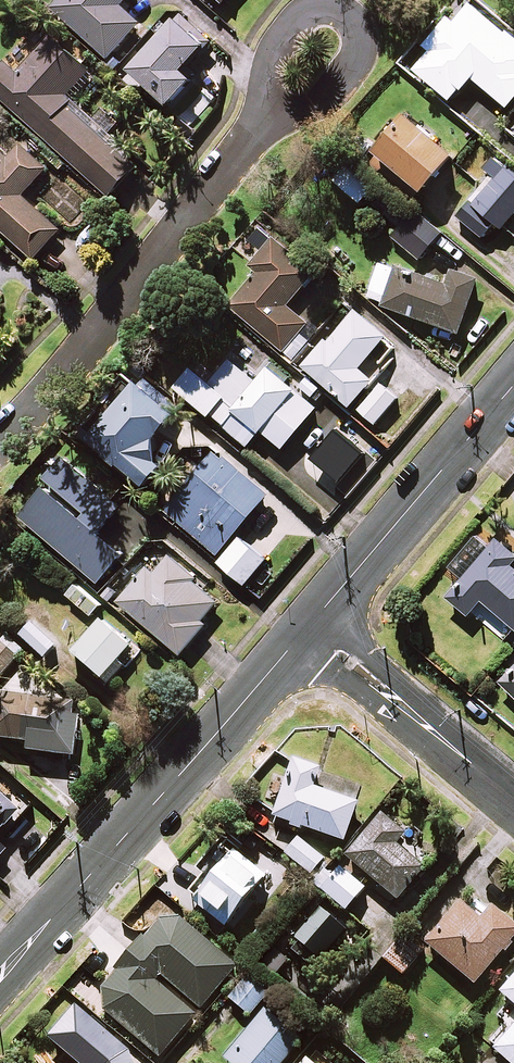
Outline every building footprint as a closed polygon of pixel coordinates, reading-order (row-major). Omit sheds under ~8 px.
[(54,7),(109,58),(142,23),(123,5),(127,0),(60,0),(54,7)] [(473,1),(456,22),(449,17),(425,46),(432,51),(416,70),(453,101),(472,77),(511,108),(513,104),(513,35),(473,1)] [(210,45),(182,18),(135,68),(173,104),(196,79),(187,70),(210,45)] [(53,35),(19,73),(6,61),(0,67),(0,96),(111,196),(140,165),(64,96),(90,68),(53,35)] [(456,156),(409,115),(379,151),(426,191),(456,156)] [(0,147),(0,226),(36,259),(63,229),(25,195),(50,167),(23,143),(11,157),(0,147)] [(496,156),(485,169),(494,176),(461,218),(485,237),(497,222),(505,228),(513,216),(513,170),(496,156)] [(444,232),(416,208),(393,235),(420,259),(444,232)] [(232,305),(296,357),(310,340),(300,332),(309,321),(290,306),(319,270),(276,236),(253,265),(260,271),(232,305)] [(450,285),(382,261),(372,290),(387,295),(384,305),(460,332),(480,278),(455,269),(450,285)] [(388,336),(358,309),(333,337),(330,334),(304,364),(351,407),(375,380),(360,367),(388,336)] [(259,380),(233,358),(209,386),(228,402),(215,417),(249,445),(263,429),(285,448),(319,407),(270,367),(259,380)] [(214,395),(185,369),(167,387),(187,405),(189,403),(199,412),(214,395)] [(123,462),(151,487),(172,463),(158,450),(188,416),(145,377),(93,436),(110,450),(107,454),(120,465),(123,462)] [(398,398),(380,382),(358,407),(376,423),(398,398)] [(270,493),(217,449),(166,510),(220,554),(270,493)] [(123,506),(65,457),(47,477),(51,480),(21,514),(100,582),(125,553),(116,545),(101,532),(123,506)] [(266,557),(242,537),(220,562),(244,582),(266,557)] [(498,539),(449,596),(470,615),(484,599),(513,625),(513,553),(498,539)] [(220,600),(160,550),(119,600),(182,652),(206,624),(203,621),(220,600)] [(102,604),(77,583),(68,594),(93,614),(102,604)] [(140,650),(103,618),(73,653),(109,685),(140,650)] [(56,644),(32,622),(20,635),(45,657),(56,644)] [(7,635),(0,642),(0,676),(24,651),(7,635)] [(502,681),(513,693),(513,668),(502,681)] [(0,693),(0,738),(29,741),(28,749),(72,755),(79,703),(0,693)] [(321,768),(295,759),(275,815),(342,840),(361,789),(319,774),(321,768)] [(0,790),(0,834),(22,809),(0,790)] [(407,833),(382,812),(346,855),(399,899),(426,867),(398,843),(407,833)] [(321,854),(298,835),(284,851),(307,870),(321,854)] [(184,856),(160,887),(181,904),(188,895),(194,900),(226,925),(267,875),(222,839),(199,867),(198,867),(184,856)] [(365,887),(340,866),(322,888),(347,909),(365,887)] [(463,901),(428,942),(475,983),(513,937),(513,922),(494,905),(483,918),(463,901)] [(350,926),(326,905),(299,937),(322,957),(350,926)] [(169,907),(105,986),(103,1007),(162,1055),(237,963),(169,907)] [(423,951),(405,935),(385,958),(403,973),(423,951)] [(293,962),(275,946),(265,957),(283,973),(293,962)] [(270,991),(249,973),(230,996),(251,1014),(270,991)] [(502,991),(513,1002),(513,977),(502,991)] [(79,1004),(51,1035),(81,1062),(139,1062),(108,1036),(111,1033),(79,1004)] [(267,1008),(226,1056),(234,1062),(283,1062),(303,1039),(267,1008)] [(495,1048),(513,1062),(513,1026),(495,1048)]
